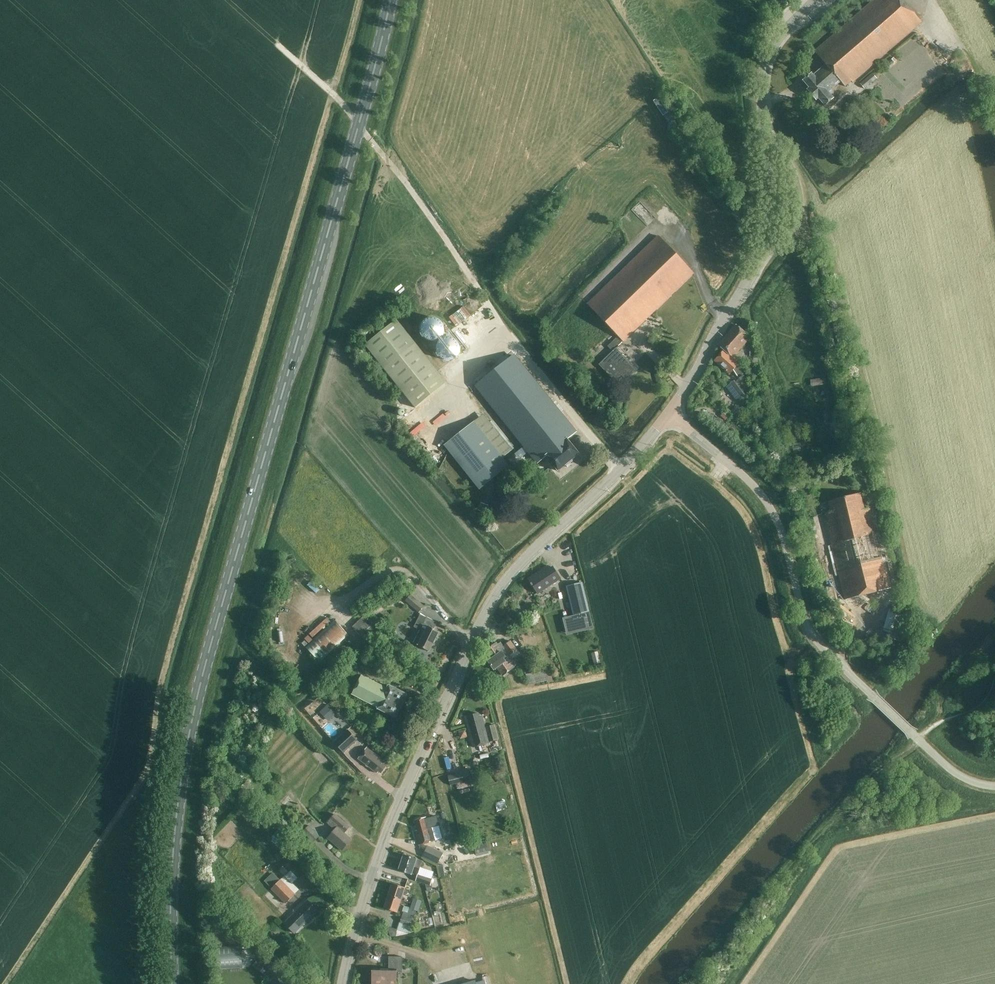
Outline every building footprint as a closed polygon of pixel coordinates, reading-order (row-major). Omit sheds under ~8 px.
[(902,0),(874,0),(815,51),(826,64),(814,75),(812,73),(803,81),(809,88),(807,90),(816,100),(818,98),(825,106),(833,98),(829,94),(832,91),(831,90),(841,81),(845,86),(851,81),(853,82),(921,22),(902,0)] [(873,73),(860,84),(865,89),(877,78),(873,73)] [(663,116),(669,112),(659,97),(653,101),(663,116)] [(599,364),(602,368),(620,386),(637,370),(616,348),(694,273),(658,236),(588,304),(618,336),(608,346),(613,351),(599,364)] [(421,328),(421,332),(423,336),(426,339),(430,340),(431,340),(435,340),(439,338),(442,334),(443,330),(443,325),(441,321),(438,318),(433,317),(429,317),(425,320),(422,323),(421,327),(421,328)] [(397,320),(365,345),(415,408),(447,382),(397,320)] [(733,357),(735,355),(750,338),(736,325),(719,345),(725,350),(733,357)] [(476,352),(490,341),(486,335),(472,346),(476,352)] [(439,356),(442,359),(447,360),(451,360),(455,358),(458,354),(459,350),(459,348),(459,345),(457,341),(453,338),(449,337),(445,337),(441,339),(438,343),(436,347),(436,348),(437,352),(439,356)] [(741,361),(735,355),(733,357),(725,350),(715,361),(730,374),(733,370),(739,379),(744,373),(739,364),(741,361)] [(515,356),(473,389),(486,405),(489,402),(495,409),(491,412),(495,416),(498,414),(525,446),(529,452),(532,456),(534,454),(540,461),(546,456),(558,471),(579,454),(572,445),(576,441),(577,439),(573,435),(573,434),(559,417),(562,414),(515,356)] [(826,378),(816,379),(817,386),(827,385),(826,378)] [(734,380),(726,387),(737,402),(746,396),(745,394),(734,380)] [(725,411),(721,416),(725,420),(730,415),(725,411)] [(487,414),(448,444),(482,490),(513,466),(492,438),(495,436),(493,433),(499,429),(487,414)] [(844,600),(890,588),(870,508),(864,509),(860,493),(828,502),(831,512),(825,513),(827,521),(825,522),(844,600)] [(485,513),(488,506),(481,503),(478,510),(485,513)] [(538,594),(561,578),(553,567),(550,569),(549,566),(528,579),(538,594)] [(590,612),(582,582),(566,586),(573,616),(590,612)] [(411,594),(405,600),(419,612),(424,605),(411,594)] [(365,614),(352,627),(361,636),(374,623),(365,614)] [(429,651),(439,631),(434,629),(437,622),(426,617),(420,614),(414,627),(420,630),(413,643),(417,645),(429,651)] [(349,635),(334,619),(305,647),(320,663),(349,635)] [(514,667),(517,665),(512,658),(519,653),(511,641),(503,646),(501,642),(498,645),(497,643),(485,651),(491,659),(488,661),(494,670),(497,668),(503,676),(514,668),(514,667)] [(525,675),(528,685),(547,681),(547,683),(553,681),(550,669),(525,675)] [(395,717),(407,694),(389,685),(387,688),(361,675),(352,694),(378,707),(377,708),(395,717)] [(327,705),(319,713),(328,721),(336,713),(327,705)] [(489,742),(498,740),(494,725),(485,727),(482,715),(479,716),(478,713),(469,716),(470,719),(466,720),(474,747),(490,743),(489,742)] [(348,729),(334,742),(344,753),(358,739),(348,729)] [(381,773),(386,766),(384,764),(386,762),(367,747),(358,758),(377,773),(378,771),(381,773)] [(468,770),(453,774),(455,783),(457,783),(458,789),(471,786),(470,780),(468,770)] [(342,850),(352,839),(344,833),(350,827),(335,814),(327,823),(335,830),(328,838),(342,850)] [(436,816),(427,818),(429,827),(431,827),(438,825),(436,816)] [(419,845),(435,840),(431,827),(429,827),(427,818),(426,817),(424,818),(415,820),(418,830),(415,831),(419,845)] [(245,832),(252,826),(248,821),(245,823),(246,824),(241,827),(245,832)] [(312,843),(319,836),(309,825),(302,831),(312,843)] [(280,829),(276,833),(284,841),(288,837),(280,829)] [(429,845),(423,856),(438,864),(444,852),(429,845)] [(486,845),(474,847),(475,854),(487,851),(486,845)] [(420,869),(422,861),(417,859),(404,854),(398,871),(411,875),(414,867),(420,869)] [(441,864),(441,874),(449,874),(449,864),(441,864)] [(286,903),(295,894),(294,893),(299,889),(286,875),(285,876),(285,875),(281,879),(273,872),(265,881),(272,888),(271,889),(286,903)] [(430,885),(433,879),(418,874),(416,881),(430,885)] [(401,900),(405,888),(392,883),(388,896),(401,900)] [(397,912),(401,900),(388,896),(384,908),(397,912)] [(232,898),(228,902),(232,907),(236,902),(232,898)] [(294,933),(317,910),(308,900),(285,923),(294,933)] [(428,927),(436,925),(432,907),(423,909),(428,927)] [(397,930),(409,934),(410,934),(415,933),(414,923),(412,922),(414,914),(404,911),(401,922),(400,922),(397,930)] [(271,931),(267,936),(273,940),(276,937),(274,933),(271,931)] [(241,945),(217,947),(218,969),(243,967),(241,945)] [(403,957),(389,956),(389,969),(372,969),(372,983),(396,983),(397,972),(402,972),(403,957)] [(257,962),(253,966),(259,972),(263,968),(257,962)] [(276,974),(267,983),(268,983),(287,983),(276,974)]
